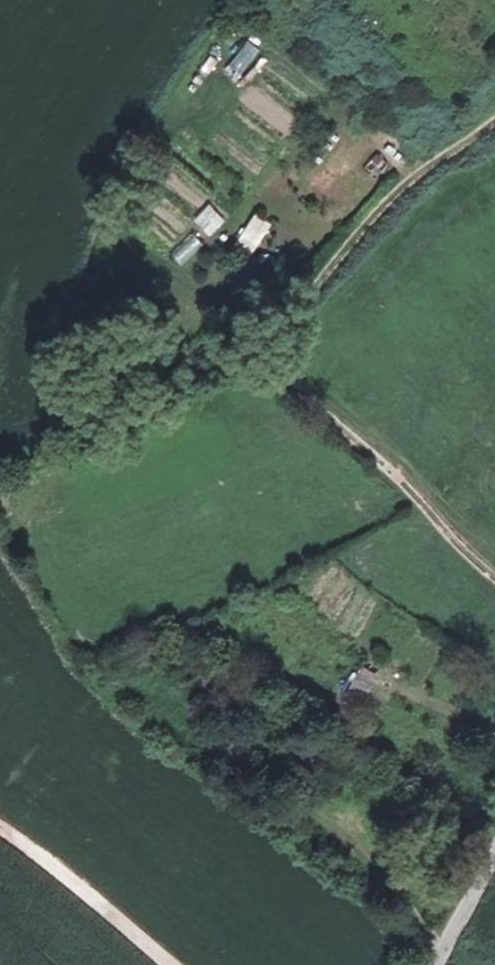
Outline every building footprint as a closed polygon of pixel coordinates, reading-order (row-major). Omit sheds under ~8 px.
[(243,75),(257,47),(243,40),(229,68),(243,75)] [(379,153),(363,166),(373,179),(390,167),(379,153)] [(208,204),(193,220),(209,236),(225,221),(208,204)] [(255,214),(236,240),(252,252),(271,226),(255,214)] [(182,263),(203,244),(192,233),(172,253),(182,263)] [(347,687),(363,698),(378,676),(363,665),(347,687)]
